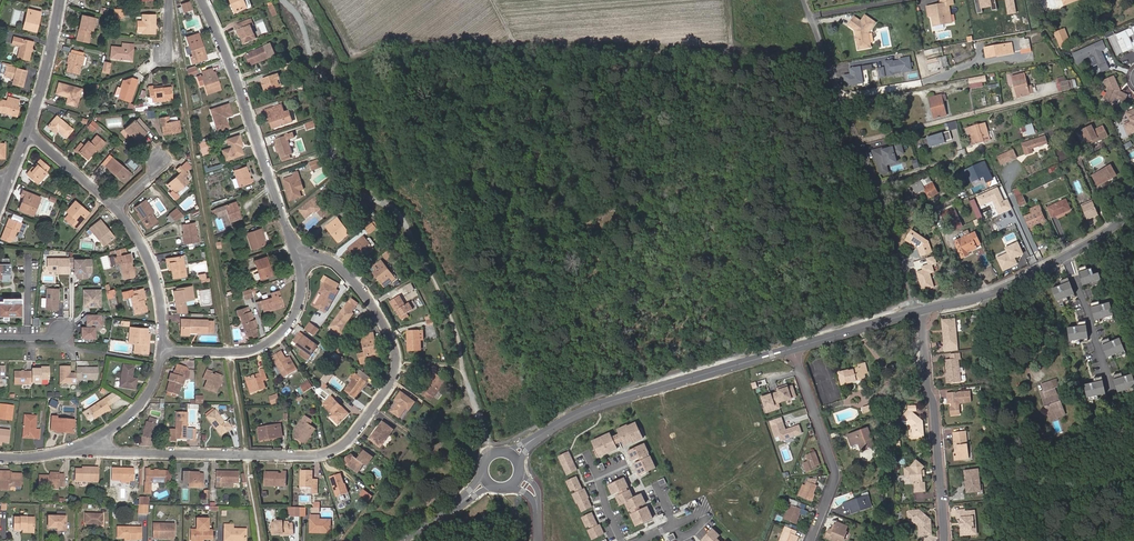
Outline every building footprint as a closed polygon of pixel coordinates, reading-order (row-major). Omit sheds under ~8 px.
[(194,9),(191,0),(182,3),(185,12),(194,9)] [(247,9),(244,0),(231,0),(232,3),(234,2),(236,7),(234,8),(237,14),(244,11),(243,10),(247,9)] [(928,10),(929,17),(932,16),(934,26),(952,22),(949,5),(950,5),(949,0),(941,0),(941,4),(934,5),(935,9),(928,10)] [(976,14),(982,12),(981,8),(992,6),(992,11),(997,10),(995,0),(974,0),(976,14)] [(1007,15),(1016,13),(1014,0),(1005,0),(1007,15)] [(277,16),(272,6),(267,8),(272,18),(277,16)] [(37,27),(39,27),(42,14),(30,11),(29,13),(40,16),(37,27)] [(40,16),(29,13),(25,29),(38,32),(39,27),(37,27),(40,16)] [(144,15),(144,34),(156,34),(156,15),(144,15)] [(869,32),(875,22),(865,15),(861,20),(859,23),(853,19),(849,24),(855,28),(857,36),(858,36),(859,39),(857,40),(859,49),(866,47),(866,44),(871,43),(869,32)] [(84,16),(81,27),(83,28),(83,30),(81,29),(79,41),(90,43),(92,32),(93,32),(96,19),(84,16)] [(255,39),(249,27),(247,21),(236,26),(238,31),(240,36),(243,44),(255,39)] [(1115,35),(1118,41),(1122,39),(1128,51),(1133,48),(1133,26),(1115,35)] [(1070,45),(1064,31),(1054,35),(1060,49),(1070,45)] [(202,53),(205,52),(203,46),(202,47),(198,35),(187,39),(193,56),(191,57),(193,63),(205,60),(202,53)] [(21,47),(19,58),(30,61),(35,43),(16,38),(14,45),(21,47)] [(1031,48),(1029,39),(1020,41),(1021,50),(1031,48)] [(1128,51),(1122,39),(1118,41),(1123,53),(1128,51)] [(1105,61),(1100,50),(1105,48),(1102,41),(1073,54),(1077,64),(1079,63),(1081,61),(1082,59),(1083,58),(1089,55),(1087,52),(1089,52),(1090,55),(1093,53),(1098,64),(1105,61)] [(112,47),(111,58),(122,59),(124,58),(132,58),(133,50),(134,50),(134,45),(123,44),(122,48),(112,47)] [(1006,53),(1004,44),(985,48),(987,58),(995,57),(995,55),(1006,53)] [(1008,44),(1004,44),(1006,53),(995,55),(995,57),(1010,54),(1008,44)] [(943,52),(942,47),(925,52),(926,57),(943,52)] [(246,56),(251,66),(269,58),(265,48),(246,56)] [(70,53),(69,59),(72,59),(70,65),(68,73),(80,75),(81,67),(84,57),(70,53)] [(910,57),(884,62),(885,67),(878,68),(879,78),(894,76),(894,74),(912,70),(910,57)] [(948,65),(946,57),(928,61),(930,70),(948,65)] [(1108,69),(1106,63),(1099,66),(1101,72),(1108,69)] [(111,65),(105,64),(103,74),(109,75),(111,65)] [(198,65),(188,67),(189,75),(199,73),(198,65)] [(850,74),(843,76),(845,87),(864,84),(861,66),(849,68),(850,74)] [(8,67),(6,77),(15,79),(14,84),(23,87),(27,72),(8,67)] [(203,76),(205,85),(208,94),(221,90),(218,81),(216,81),(212,69),(203,72),(204,76),(203,76)] [(1027,86),(1024,74),(1012,77),(1017,98),(1030,95),(1029,95),(1027,86)] [(266,91),(283,86),(279,76),(263,81),(266,91)] [(969,79),(971,89),(983,87),(982,82),(986,81),(985,76),(969,79)] [(1120,90),(1113,76),(1104,80),(1109,90),(1105,98),(1114,103),(1116,98),(1119,91),(1120,90)] [(121,99),(131,103),(139,81),(132,79),(127,84),(126,86),(124,86),(122,90),(124,91),(121,99)] [(1070,90),(1070,89),(1068,81),(1068,80),(1066,81),(1060,82),(1060,83),(1062,91),(1062,92),(1070,90)] [(58,94),(69,97),(72,97),(70,104),(78,106),(82,89),(60,83),(58,94)] [(154,89),(154,88),(149,88),(150,98),(152,98),(153,102),(173,100),(171,88),(163,89),(163,88),(154,89)] [(946,116),(943,102),(941,96),(929,98),(934,118),(946,116)] [(3,113),(4,111),(15,114),(16,110),(17,105),(20,106),(21,101),(9,98),(8,103),(0,101),(0,112),(3,113)] [(212,111),(219,131),(229,128),(226,118),(233,116),(229,105),(212,111)] [(275,128),(294,122),(291,113),(285,115),(282,107),(267,111),(270,119),(276,117),(278,122),(274,123),(275,128)] [(1127,113),(1132,122),(1125,125),(1129,134),(1133,131),(1133,110),(1127,113)] [(59,131),(67,138),(74,131),(58,117),(49,127),(56,133),(59,131)] [(163,123),(164,133),(175,131),(175,133),(181,132),(179,121),(170,122),(169,117),(160,118),(161,123),(163,123)] [(98,125),(93,121),(90,125),(95,130),(98,125)] [(135,121),(127,129),(132,135),(138,142),(147,134),(135,121)] [(958,121),(949,121),(950,129),(958,129),(958,121)] [(981,133),(987,131),(985,124),(966,129),(971,146),(984,142),(981,133)] [(1035,134),(1032,124),(1025,126),(1027,131),(1028,136),(1035,134)] [(1088,146),(1095,144),(1095,143),(1094,140),(1097,139),(1098,142),(1108,137),(1102,127),(1094,132),(1091,127),(1081,132),(1088,146)] [(925,149),(946,143),(945,142),(952,139),(950,134),(950,132),(950,131),(942,133),(938,135),(936,135),(934,136),(932,137),(930,137),(929,136),(927,137),(927,138),(923,140),(922,140),(925,149)] [(990,140),(987,131),(981,133),(984,142),(990,140)] [(278,143),(282,158),(296,154),(291,140),(298,138),(296,134),(278,140),(279,143),(278,143)] [(106,144),(97,136),(91,144),(89,142),(85,147),(82,144),(76,151),(79,154),(80,153),(86,158),(88,155),(91,157),(98,150),(100,152),(106,144)] [(240,143),(242,142),(240,136),(228,140),(231,147),(223,150),(226,160),(244,154),(241,147),(240,143)] [(1046,138),(1022,146),(1026,156),(1033,153),(1032,149),(1048,144),(1046,138)] [(496,141),(494,139),(487,145),(491,150),(496,144),(495,142),(496,141)] [(212,150),(208,140),(199,144),(203,153),(212,150)] [(895,156),(894,155),(903,153),(900,141),(891,144),(892,148),(886,149),(882,150),(882,149),(873,151),(875,159),(876,159),(879,168),(886,166),(885,164),(896,161),(895,156)] [(1009,153),(997,158),(1001,166),(1012,161),(1009,153)] [(312,171),(320,168),(318,159),(309,162),(312,171)] [(28,176),(35,183),(39,179),(40,181),(47,173),(46,172),(50,168),(41,160),(37,165),(38,166),(35,168),(34,168),(28,176)] [(110,172),(121,180),(127,172),(114,160),(108,168),(111,171),(110,172)] [(485,170),(482,161),(466,166),(470,175),(485,170)] [(992,178),(985,161),(962,171),(966,180),(971,177),(972,180),(983,175),(986,181),(992,178)] [(167,185),(175,194),(188,182),(185,178),(188,175),(186,173),(191,168),(187,163),(182,168),(181,167),(177,170),(180,174),(167,185)] [(1116,176),(1110,166),(1092,176),(1098,186),(1116,176)] [(235,170),(240,187),(254,183),(253,178),(251,179),(247,167),(235,170)] [(299,191),(305,190),(298,171),(292,172),(293,176),(282,179),(286,189),(289,201),(302,198),(299,191)] [(130,174),(127,172),(121,180),(123,182),(130,174)] [(326,183),(329,187),(335,182),(333,178),(326,183)] [(928,178),(921,182),(923,187),(931,182),(928,178)] [(920,182),(917,184),(920,191),(924,189),(925,190),(929,198),(938,193),(932,182),(931,182),(923,187),(921,182),(920,182)] [(920,191),(917,184),(912,187),(916,195),(925,190),(924,189),(920,191)] [(1000,213),(1014,208),(1010,198),(1005,200),(1000,187),(978,195),(981,205),(995,200),(1000,213)] [(20,210),(34,215),(41,198),(24,192),(22,197),(25,199),(20,210)] [(175,205),(164,194),(161,197),(171,209),(175,205)] [(1022,195),(1016,198),(1020,206),(1026,203),(1022,195)] [(301,210),(307,218),(316,211),(322,217),(330,211),(319,197),(301,210)] [(49,200),(43,199),(40,209),(47,211),(49,200)] [(1070,210),(1066,200),(1052,206),(1056,216),(1070,210)] [(235,201),(224,205),(214,208),(211,210),(214,214),(216,214),(218,218),(224,216),(224,219),(226,218),(229,222),(239,219),(239,221),(243,220),(240,212),(239,212),(235,201)] [(81,221),(80,221),(86,213),(79,207),(80,205),(76,202),(68,212),(70,214),(66,219),(76,227),(81,221)] [(145,221),(144,222),(149,229),(159,221),(154,215),(155,214),(146,202),(136,208),(140,214),(145,221)] [(1097,213),(1093,202),(1082,206),(1086,217),(1097,213)] [(81,221),(76,227),(78,228),(90,212),(80,205),(79,207),(86,213),(80,221),(81,221)] [(576,218),(569,209),(564,212),(571,222),(576,218)] [(185,217),(179,210),(172,215),(177,221),(185,217)] [(1038,211),(1035,212),(1040,222),(1045,220),(1040,210),(1038,211)] [(962,227),(955,211),(942,216),(950,233),(962,227)] [(1040,222),(1035,212),(1033,213),(1025,217),(1029,227),(1040,222)] [(340,244),(353,234),(339,217),(327,227),(332,234),(333,233),(336,236),(334,237),(340,244)] [(10,228),(8,228),(3,240),(8,242),(11,242),(12,240),(15,241),(18,233),(21,234),(24,224),(13,220),(10,228)] [(102,225),(104,223),(101,220),(88,231),(91,235),(94,232),(104,245),(113,238),(102,225)] [(378,227),(374,222),(364,230),(368,234),(378,227)] [(113,238),(114,237),(104,223),(102,225),(113,238)] [(183,225),(186,245),(199,243),(196,224),(183,225)] [(248,234),(253,249),(266,245),(263,233),(264,233),(262,229),(248,234)] [(954,242),(962,259),(969,256),(968,253),(977,249),(976,247),(980,245),(975,233),(970,235),(968,231),(963,233),(965,237),(954,242)] [(364,252),(366,253),(372,248),(363,238),(349,249),(356,258),(364,252)] [(1023,240),(1008,246),(1010,252),(998,256),(1004,270),(1020,264),(1018,257),(1028,253),(1023,240)] [(386,255),(389,259),(394,255),(391,251),(386,255)] [(117,265),(121,264),(123,263),(124,269),(122,270),(125,279),(135,277),(131,262),(132,262),(130,255),(115,258),(117,265)] [(935,255),(915,260),(922,289),(934,286),(930,271),(934,271),(932,264),(936,262),(935,255)] [(171,264),(172,271),(173,271),(175,278),(187,277),(184,257),(168,260),(169,264),(171,264)] [(255,261),(261,280),(273,276),(267,257),(255,261)] [(6,264),(9,264),(9,259),(0,259),(0,279),(2,279),(2,282),(11,282),(11,274),(6,274),(6,264)] [(69,260),(69,259),(48,259),(48,269),(51,272),(59,272),(59,274),(69,274),(69,272),(69,260)] [(374,273),(378,278),(379,279),(386,289),(398,279),(381,259),(373,266),(377,271),(374,273)] [(69,260),(69,272),(75,272),(75,275),(78,275),(79,277),(79,281),(85,281),(85,275),(94,275),(94,263),(75,262),(75,260),(69,260)] [(1097,280),(1093,268),(1088,269),(1087,266),(1078,268),(1083,284),(1097,280)] [(208,272),(200,273),(202,281),(210,280),(208,272)] [(1073,292),(1067,275),(1059,278),(1060,283),(1050,287),(1057,303),(1067,299),(1066,295),(1073,292)] [(322,293),(315,306),(327,313),(344,285),(328,277),(320,292),(322,293)] [(175,292),(178,307),(185,305),(185,301),(195,300),(193,287),(182,289),(182,291),(175,292)] [(211,288),(202,289),(203,304),(212,304),(211,288)] [(47,303),(47,309),(58,309),(59,289),(48,289),(47,303)] [(254,297),(251,289),(243,292),(245,300),(254,297)] [(147,312),(144,300),(143,294),(145,294),(144,290),(134,292),(133,290),(123,293),(125,299),(131,298),(135,315),(147,312)] [(84,291),(84,303),(90,303),(91,304),(91,308),(101,308),(101,291),(84,291)] [(265,313),(273,310),(272,308),(280,306),(277,299),(279,298),(277,292),(270,294),(271,299),(261,302),(265,313)] [(396,311),(398,310),(402,317),(404,316),(406,320),(412,317),(410,314),(416,310),(411,302),(407,304),(402,295),(390,302),(396,311)] [(14,303),(3,303),(3,301),(0,302),(0,317),(3,317),(3,320),(9,320),(9,316),(22,316),(22,298),(14,299),(14,303)] [(283,307),(279,298),(277,299),(280,306),(272,308),(273,310),(283,307)] [(353,298),(330,328),(341,336),(348,327),(346,325),(354,315),(352,313),(360,303),(353,298)] [(1112,313),(1108,301),(1091,305),(1094,318),(1112,313)] [(248,339),(257,336),(251,313),(246,314),(245,309),(236,311),(238,316),(240,316),(246,334),(247,334),(248,339)] [(100,314),(86,314),(86,327),(81,327),(81,338),(95,338),(95,329),(93,327),(91,327),(91,324),(95,325),(100,325),(100,314)] [(431,314),(426,316),(429,324),(434,322),(431,314)] [(943,333),(945,347),(957,345),(954,319),(943,320),(945,332),(943,333)] [(185,332),(190,332),(197,332),(197,333),(208,334),(208,320),(182,320),(182,328),(185,328),(185,332)] [(317,335),(321,327),(310,321),(306,329),(317,335)] [(1085,323),(1066,326),(1068,338),(1086,336),(1085,323)] [(132,328),(132,333),(134,333),(133,342),(136,343),(135,352),(148,353),(149,344),(147,344),(148,340),(149,340),(150,335),(144,334),(145,329),(132,328)] [(408,330),(408,341),(410,341),(411,351),(424,351),(423,340),(426,340),(425,330),(408,330)] [(373,333),(366,335),(367,339),(363,340),(366,353),(360,355),(362,364),(368,363),(368,361),(367,356),(376,354),(374,346),(376,346),(373,333)] [(296,346),(307,354),(314,344),(304,336),(303,337),(299,335),(294,342),(297,345),(296,346)] [(1123,349),(1118,336),(1100,344),(1106,357),(1123,349)] [(376,354),(367,356),(368,361),(379,358),(376,346),(374,346),(376,354)] [(289,365),(286,361),(281,352),(272,357),(284,378),(296,370),(292,364),(289,365)] [(946,360),(947,374),(948,383),(960,382),(958,360),(960,360),(960,354),(950,355),(951,360),(946,360)] [(334,363),(337,365),(343,358),(340,356),(334,363)] [(869,377),(865,362),(858,364),(859,367),(839,373),(841,384),(869,377)] [(131,381),(132,379),(134,367),(124,365),(120,386),(135,390),(137,383),(131,381)] [(189,372),(185,370),(184,372),(181,372),(182,366),(179,365),(177,366),(176,371),(177,371),(176,373),(175,374),(173,374),(171,381),(172,381),(169,392),(179,395),(182,384),(184,384),(185,378),(187,379),(189,372)] [(76,380),(76,374),(70,374),(70,366),(60,366),(60,384),(76,384),(76,380)] [(49,380),(49,367),(41,367),(41,369),(41,374),(31,374),(31,383),(41,383),(41,380),(49,380)] [(76,374),(76,380),(97,380),(98,374),(98,368),(76,368),(76,374)] [(261,373),(250,377),(254,389),(265,385),(263,380),(267,379),(264,368),(260,370),(261,373)] [(31,374),(31,372),(13,372),(13,384),(31,384),(31,383),(31,374)] [(209,381),(205,390),(216,394),(223,378),(217,375),(216,377),(212,375),(212,373),(208,372),(205,379),(209,381)] [(350,377),(353,380),(359,374),(355,372),(350,377)] [(420,392),(432,401),(448,381),(437,373),(431,380),(429,379),(427,382),(429,383),(424,390),(423,389),(420,392)] [(359,374),(353,380),(345,391),(355,399),(369,382),(359,374)] [(1129,374),(1113,378),(1116,391),(1133,387),(1129,374)] [(254,389),(250,377),(245,379),(250,394),(266,388),(265,385),(254,389)] [(311,379),(297,387),(302,394),(315,386),(311,379)] [(1104,392),(1101,379),(1083,383),(1086,396),(1104,392)] [(1052,388),(1049,381),(1040,384),(1042,391),(1045,398),(1042,400),(1049,417),(1064,411),(1054,387),(1052,388)] [(777,391),(762,396),(767,412),(780,408),(779,403),(797,397),(793,384),(788,386),(787,384),(776,388),(777,391)] [(399,402),(392,412),(401,419),(408,410),(411,412),(418,402),(403,390),(396,400),(399,402)] [(969,391),(946,393),(947,403),(951,403),(951,406),(949,406),(950,415),(959,414),(958,404),(960,402),(970,401),(969,391)] [(272,405),(280,402),(278,394),(269,397),(272,405)] [(330,416),(339,425),(351,414),(333,395),(323,405),(330,411),(331,410),(334,412),(330,416)] [(87,411),(92,418),(99,414),(100,416),(108,409),(107,406),(110,404),(106,398),(87,411)] [(11,421),(12,406),(0,405),(0,420),(11,421)] [(922,421),(912,412),(911,411),(917,410),(916,405),(909,406),(909,409),(902,417),(905,420),(908,423),(912,427),(913,437),(924,436),(923,428),(921,427),(921,423),(923,423),(922,421)] [(205,416),(206,417),(205,418),(211,425),(213,423),(215,426),(214,427),(220,434),(226,430),(227,430),(231,427),(226,421),(224,422),(215,411),(214,411),(213,410),(205,416)] [(1065,414),(1064,411),(1049,417),(1050,420),(1065,414)] [(175,438),(186,438),(187,430),(187,413),(176,412),(175,438)] [(306,445),(318,428),(311,423),(313,420),(306,415),(303,419),(302,419),(295,429),(297,431),(293,436),(306,445)] [(25,429),(24,436),(33,437),(33,439),(38,439),(39,430),(33,430),(34,417),(23,416),(22,427),(25,429)] [(52,417),(51,430),(55,431),(55,432),(72,434),(73,421),(57,419),(57,417),(52,417)] [(148,422),(146,422),(140,447),(150,447),(157,424),(155,424),(156,420),(148,418),(148,422)] [(644,438),(636,422),(628,426),(628,425),(618,429),(620,434),(613,437),(611,433),(593,441),(599,454),(602,453),(603,455),(618,448),(617,446),(615,442),(623,439),(625,443),(626,445),(634,441),(635,442),(644,438)] [(802,434),(799,426),(785,430),(783,422),(772,426),(775,437),(779,436),(781,440),(802,434)] [(258,427),(260,441),(267,440),(267,439),(272,438),(272,439),(285,437),(282,423),(258,427)] [(370,439),(380,447),(383,443),(382,443),(389,433),(390,434),(392,431),(383,423),(380,426),(381,427),(374,435),(373,435),(370,439)] [(851,446),(858,443),(872,438),(868,428),(847,435),(851,446)] [(1,442),(8,443),(9,431),(0,430),(0,442),(1,442)] [(966,453),(968,453),(965,432),(953,433),(955,446),(957,446),(957,449),(955,452),(954,453),(955,460),(960,460),(963,459),(963,458),(966,453)] [(873,441),(872,438),(858,443),(859,447),(863,445),(873,441)] [(656,468),(651,456),(649,457),(647,454),(649,453),(645,444),(629,451),(633,460),(640,457),(642,456),(644,460),(641,461),(634,464),(639,475),(656,468)] [(344,462),(361,474),(368,465),(370,467),(377,458),(366,450),(360,459),(353,454),(344,462)] [(578,470),(569,451),(560,456),(568,474),(578,470)] [(804,462),(807,472),(816,469),(815,466),(820,465),(815,451),(806,455),(808,461),(804,462)] [(917,459),(910,466),(904,467),(905,475),(910,474),(914,477),(914,482),(915,491),(923,490),(925,490),(925,482),(922,482),(922,475),(922,470),(922,469),(924,466),(917,459)] [(113,467),(113,480),(122,481),(122,483),(131,483),(131,481),(136,481),(136,468),(113,467)] [(76,469),(75,481),(97,481),(98,468),(85,468),(85,469),(76,469)] [(145,469),(144,494),(149,494),(150,482),(172,483),(172,471),(158,470),(158,472),(154,472),(154,471),(149,471),(149,469),(145,469)] [(968,481),(969,492),(980,491),(978,469),(964,471),(965,481),(968,481)] [(184,471),(184,483),(187,483),(187,488),(205,489),(205,485),(204,485),(205,474),(201,473),(201,472),(184,471)] [(217,471),(217,487),(234,487),(234,483),(240,483),(240,471),(217,471)] [(265,486),(288,486),(288,471),(283,471),(283,474),(280,474),(280,471),(265,471),(265,486)] [(301,471),(301,488),(311,488),(311,495),(319,494),(319,479),(315,479),(315,471),(301,471)] [(9,491),(9,486),(21,486),(21,475),(9,474),(9,472),(0,472),(0,491),(9,491)] [(337,497),(351,493),(343,472),(330,477),(337,497)] [(910,474),(905,475),(905,477),(911,477),(911,482),(914,482),(914,477),(910,474)] [(40,476),(40,486),(63,486),(63,475),(49,475),(49,476),(40,476)] [(589,497),(585,488),(583,489),(577,476),(567,481),(572,490),(573,490),(574,493),(573,494),(577,502),(578,502),(582,511),(592,506),(588,498),(589,497)] [(809,478),(802,496),(811,500),(817,485),(816,484),(819,477),(809,478)] [(622,479),(609,485),(613,494),(620,491),(622,490),(623,493),(621,494),(617,496),(621,505),(626,502),(630,511),(632,510),(633,513),(631,514),(636,526),(653,518),(648,507),(641,510),(638,511),(636,507),(639,506),(646,503),(642,494),(634,498),(630,490),(628,491),(627,488),(629,487),(626,481),(624,482),(622,479)] [(202,490),(202,499),(210,499),(210,490),(202,490)] [(867,496),(849,502),(852,512),(871,506),(867,496)] [(150,497),(140,497),(139,514),(149,515),(150,497)] [(789,520),(800,525),(804,515),(809,517),(811,512),(800,508),(802,503),(795,500),(790,513),(792,514),(789,520)] [(852,512),(849,502),(843,504),(846,514),(852,512)] [(300,517),(300,508),(292,508),(287,508),(287,515),(290,515),(290,517),(300,517)] [(912,520),(915,523),(916,522),(919,525),(919,526),(920,536),(933,534),(931,518),(920,510),(910,510),(908,512),(908,517),(910,517),(911,517),(912,517),(912,520)] [(961,535),(970,534),(970,533),(974,532),(973,517),(975,516),(974,511),(965,512),(964,510),(957,511),(958,518),(961,518),(961,519),(962,528),(962,529),(961,529),(961,535)] [(598,525),(592,512),(582,517),(587,526),(588,526),(589,529),(588,530),(592,539),(604,533),(600,524),(598,525)] [(86,513),(85,524),(101,525),(102,513),(86,513)] [(320,530),(330,531),(330,521),(320,521),(320,516),(311,516),(311,533),(320,533),(320,530)] [(32,524),(32,517),(19,517),(19,518),(13,518),(13,530),(19,530),(20,529),(22,529),(34,529),(34,524),(32,524)] [(48,531),(56,531),(65,531),(65,519),(48,519),(48,531)] [(208,520),(196,520),(195,529),(190,529),(189,540),(202,540),(211,540),(211,530),(208,530),(208,520)] [(831,529),(829,528),(825,537),(836,540),(837,539),(841,540),(847,526),(836,522),(835,525),(833,530),(831,529)] [(152,524),(152,539),(167,539),(167,537),(174,537),(174,525),(152,524)] [(233,539),(244,540),(244,530),(231,530),(231,524),(224,525),(223,540),(233,540),(233,539)] [(285,534),(285,536),(293,535),(293,528),(289,528),(288,524),(271,524),(271,537),(280,536),(279,534),(285,534)] [(796,536),(797,531),(785,526),(783,531),(785,532),(796,536)] [(117,537),(124,537),(128,537),(128,539),(136,540),(136,539),(141,539),(142,530),(136,530),(136,528),(117,527),(117,537)] [(717,538),(720,536),(713,529),(702,540),(704,540),(719,540),(717,538)] [(785,532),(782,540),(794,540),(796,536),(785,532)]
